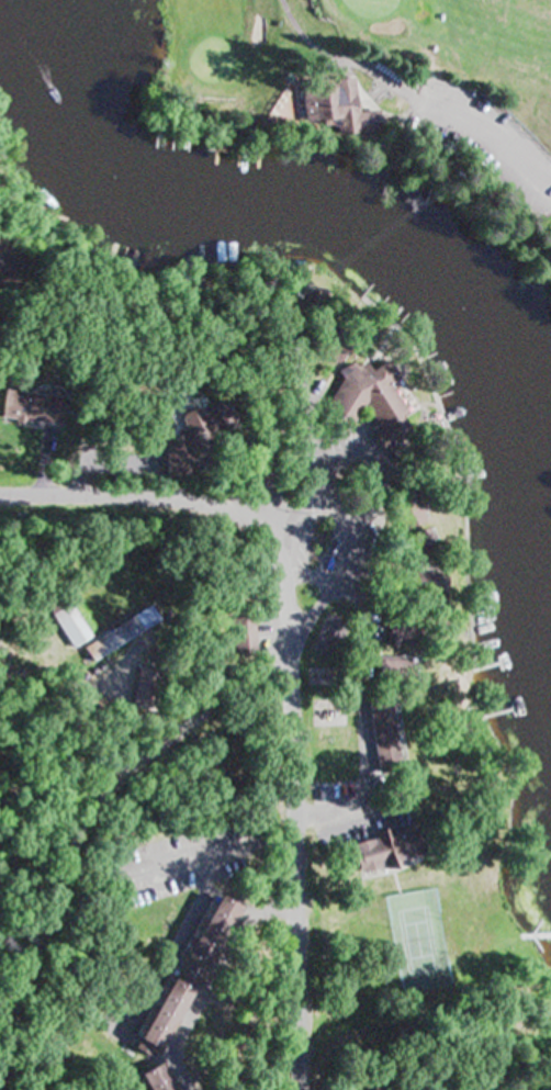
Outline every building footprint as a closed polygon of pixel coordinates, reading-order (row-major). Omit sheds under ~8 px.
[(349,114),(347,78),(294,81),(296,123),(314,122),(315,135),(366,132),(365,113),(349,114)] [(368,447),(392,438),(398,424),(385,388),(388,381),(381,363),(363,370),(351,365),(332,371),(335,379),(320,413),(346,424),(351,411),(359,408),(366,427),(363,434),(368,447)] [(1,391),(0,395),(0,422),(48,429),(52,399),(1,391)] [(193,406),(170,417),(185,447),(207,436),(193,406)] [(392,531),(413,521),(400,492),(378,503),(392,531)] [(43,605),(67,650),(86,640),(62,595),(43,605)] [(79,649),(89,665),(145,629),(134,613),(79,649)] [(229,617),(229,655),(251,655),(251,617),(229,617)] [(380,648),(401,648),(401,626),(380,626),(380,648)] [(404,683),(404,658),(369,658),(369,683),(404,683)] [(385,695),(363,697),(370,774),(392,772),(385,695)] [(411,857),(402,826),(371,834),(372,837),(344,846),(353,875),(411,857)] [(129,1049),(151,1061),(230,907),(207,896),(129,1049)] [(158,1063),(136,1074),(145,1089),(171,1089),(158,1063)]
